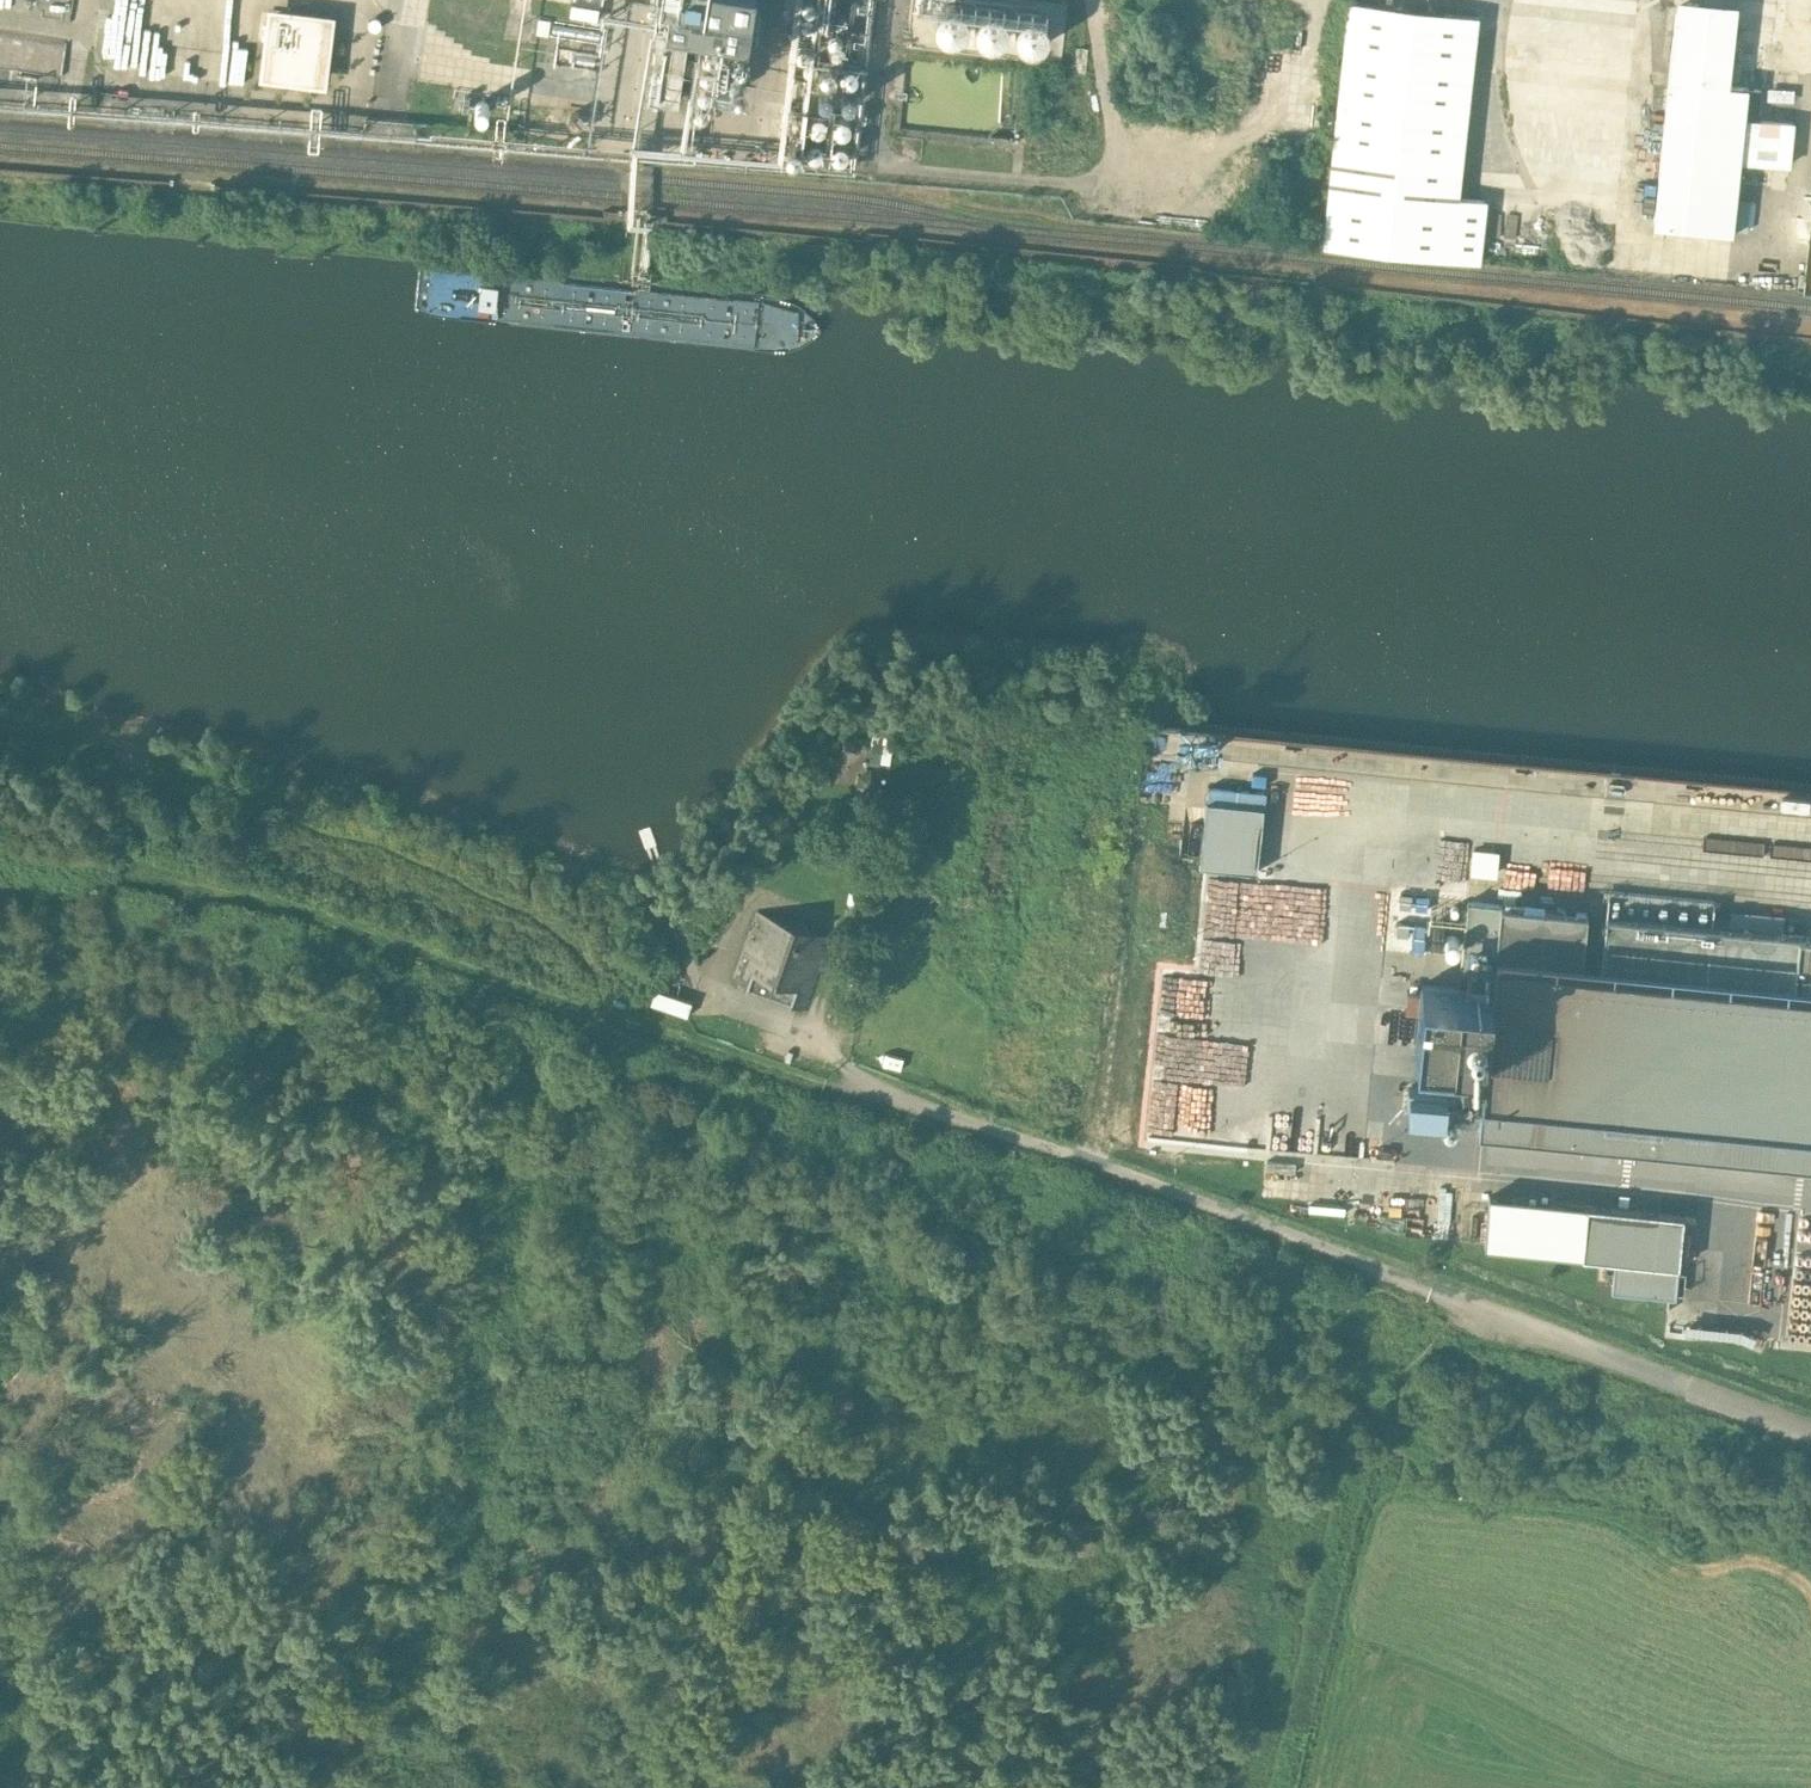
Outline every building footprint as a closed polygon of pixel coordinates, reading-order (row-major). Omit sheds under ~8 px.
[(648,91),(678,96),(689,23),(747,33),(751,8),(727,5),(727,0),(662,0),(648,91)] [(751,8),(753,0),(727,0),(727,5),(751,8)] [(1701,0),(1678,0),(1654,221),(1732,229),(1739,158),(1744,116),(1747,86),(1729,84),(1737,4),(1701,0)] [(599,5),(573,1),(571,17),(596,21),(599,5)] [(1478,15),(1349,1),(1322,239),(1452,253),(1478,15)] [(261,3),(255,74),(322,79),(328,9),(261,3)] [(550,19),(539,18),(537,32),(548,33),(550,19)] [(1744,116),(1739,158),(1790,163),(1795,122),(1744,116)] [(1264,804),(1207,798),(1200,865),(1257,871),(1264,804)] [(156,855),(150,853),(148,863),(154,864),(156,855)] [(1609,888),(1606,913),(1712,924),(1715,899),(1609,888)] [(1432,895),(1426,952),(1463,956),(1462,962),(1494,965),(1492,989),(1460,986),(1422,983),(1416,1047),(1453,1050),(1453,1051),(1486,1054),(1482,1094),(1479,1130),(1810,1164),(1810,934),(1712,924),(1606,913),(1600,974),(1581,972),(1587,912),(1468,900),(1468,898),(1432,895)] [(803,1001),(828,932),(759,908),(735,977),(803,1001)] [(693,994),(657,982),(652,996),(688,1008),(693,994)] [(1477,1055),(1458,1053),(1457,1061),(1476,1063),(1477,1055)] [(1446,1088),(1408,1085),(1406,1104),(1444,1107),(1444,1110),(1459,1112),(1462,1087),(1446,1086),(1446,1088)] [(1587,1204),(1490,1194),(1485,1243),(1582,1253),(1587,1204)] [(1683,1214),(1587,1204),(1582,1253),(1615,1256),(1679,1263),(1683,1214)] [(1789,1334),(1810,1335),(1810,1241),(1792,1241),(1789,1334)] [(1679,1263),(1615,1256),(1612,1287),(1675,1293),(1679,1263)]
